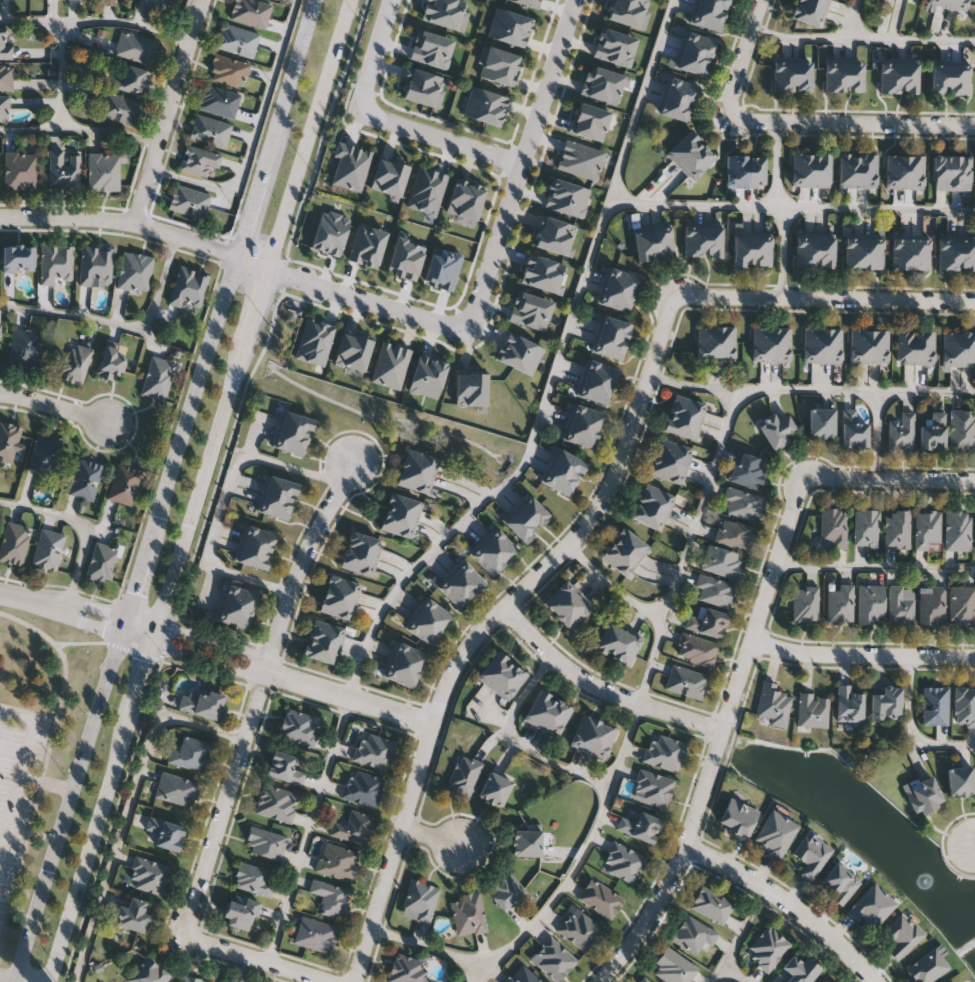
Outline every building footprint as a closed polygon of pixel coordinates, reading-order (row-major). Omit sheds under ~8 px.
[(137,4),(138,0),(165,0),(161,12),(137,4)] [(229,20),(235,0),(254,0),(272,5),(265,29),(229,20)] [(695,5),(696,0),(728,0),(725,12),(695,5)] [(789,17),(795,0),(798,0),(825,8),(820,26),(789,17)] [(825,8),(798,0),(828,0),(825,8)] [(946,7),(948,0),(967,0),(965,11),(946,7)] [(725,12),(720,31),(691,23),(695,5),(725,12)] [(216,48),(224,24),(259,35),(252,59),(216,48)] [(11,60),(0,60),(0,29),(11,29),(11,60)] [(158,41),(152,65),(114,56),(120,31),(158,41)] [(716,38),(711,57),(682,50),(687,31),(716,38)] [(711,57),(707,76),(677,68),(682,50),(711,57)] [(249,65),(242,89),(208,79),(215,54),(249,65)] [(773,59),(792,59),(792,90),(773,90),(773,59)] [(792,59),(811,59),(811,90),(792,90),(792,59)] [(899,93),(879,93),(879,59),(899,59),(899,93)] [(918,93),(899,93),(899,59),(918,59),(918,93)] [(824,60),(844,60),(844,92),(824,92),(824,60)] [(844,60),(863,60),(863,92),(844,92),(844,60)] [(950,94),(931,94),(931,62),(950,62),(950,94)] [(969,94),(950,94),(950,62),(969,62),(969,94)] [(142,97),(115,89),(123,64),(149,71),(142,97)] [(12,91),(0,91),(0,65),(12,65),(12,91)] [(664,94),(670,76),(698,84),(693,103),(664,94)] [(198,109),(205,85),(240,95),(233,119),(198,109)] [(98,117),(106,92),(142,103),(135,128),(98,117)] [(659,113),(664,94),(693,103),(687,121),(659,113)] [(8,123),(0,123),(0,97),(8,97),(8,123)] [(231,124),(225,149),(188,140),(195,115),(231,124)] [(679,168),(665,154),(690,129),(704,143),(679,168)] [(692,181),(679,168),(704,143),(717,157),(692,181)] [(214,180),(178,170),(186,145),(221,156),(214,180)] [(65,151),(65,155),(79,155),(79,189),(48,189),(48,151),(65,151)] [(791,153),(810,153),(810,187),(791,187),(791,153)] [(810,153),(829,153),(829,187),(810,187),(810,153)] [(838,153),(857,153),(857,188),(838,188),(838,153)] [(857,153),(876,153),(876,188),(857,188),(857,153)] [(36,154),(36,191),(4,191),(4,154),(36,154)] [(119,191),(88,191),(88,154),(119,154),(119,191)] [(725,155),(745,155),(745,188),(725,188),(725,155)] [(745,155),(764,155),(764,188),(745,188),(745,155)] [(885,155),(904,155),(904,189),(885,189),(885,155)] [(904,155),(923,155),(923,189),(904,189),(904,155)] [(933,155),(951,155),(951,190),(933,190),(933,155)] [(951,155),(969,155),(969,190),(951,190),(951,155)] [(203,220),(167,210),(175,185),(211,195),(203,220)] [(673,257),(655,259),(653,226),(671,224),(673,257)] [(655,259),(636,260),(634,227),(653,226),(655,259)] [(703,257),(684,257),(684,226),(703,226),(703,257)] [(722,257),(703,257),(703,226),(722,226),(722,257)] [(752,267),(733,267),(733,232),(752,232),(752,267)] [(771,267),(752,267),(752,232),(771,232),(771,267)] [(815,267),(796,267),(796,234),(815,234),(815,267)] [(834,267),(815,267),(815,234),(834,234),(834,267)] [(864,269),(845,269),(845,237),(864,237),(864,269)] [(882,269),(864,269),(864,237),(882,237),(882,269)] [(910,269),(891,269),(891,237),(910,237),(910,269)] [(928,269),(910,269),(910,237),(928,237),(928,269)] [(957,270),(937,270),(937,238),(957,238),(957,270)] [(957,238),(974,238),(974,270),(957,270),(957,238)] [(40,284),(40,245),(72,245),(72,284),(40,284)] [(2,247),(34,247),(34,274),(2,274),(2,247)] [(113,249),(110,287),(79,285),(82,247),(113,249)] [(116,289),(122,253),(153,257),(147,293),(116,289)] [(639,276),(633,294),(601,284),(606,266),(639,276)] [(179,267),(209,277),(200,302),(183,296),(179,309),(167,305),(179,267)] [(633,294),(628,312),(595,302),(601,284),(633,294)] [(598,334),(603,316),(632,323),(627,342),(598,334)] [(697,326),(716,326),(716,360),(697,360),(697,326)] [(716,326),(734,326),(734,360),(716,360),(716,326)] [(752,328),(771,328),(771,362),(752,362),(752,328)] [(771,328),(790,328),(790,362),(771,362),(771,328)] [(804,328),(822,328),(822,362),(804,362),(804,328)] [(822,328),(841,328),(841,362),(822,362),(822,328)] [(43,336),(34,372),(6,365),(15,329),(43,336)] [(868,363),(849,363),(849,329),(868,329),(868,363)] [(887,364),(868,363),(868,329),(887,330),(887,364)] [(896,330),(915,330),(915,364),(896,364),(896,330)] [(915,330),(934,330),(934,364),(915,364),(915,330)] [(961,366),(942,366),(942,332),(961,332),(961,366)] [(961,332),(974,332),(974,366),(961,366),(961,332)] [(593,352),(598,334),(627,342),(622,360),(593,352)] [(92,351),(80,387),(60,380),(72,344),(92,351)] [(128,355),(119,381),(97,372),(107,347),(128,355)] [(174,364),(164,402),(140,395),(150,357),(174,364)] [(618,369),(613,387),(583,378),(588,360),(618,369)] [(613,387),(607,405),(577,395),(583,378),(613,387)] [(669,411),(675,393),(706,403),(701,421),(669,411)] [(569,422),(573,404),(603,411),(599,429),(569,422)] [(868,446),(841,446),(841,408),(858,408),(858,421),(868,421),(868,446)] [(834,437),(808,437),(808,409),(834,409),(834,437)] [(949,449),(949,409),(974,409),(974,449),(949,449)] [(279,428),(285,410),(314,419),(308,437),(279,428)] [(663,430),(669,411),(701,421),(695,440),(663,430)] [(913,412),(913,449),(887,449),(887,421),(900,421),(900,412),(913,412)] [(919,450),(919,423),(930,423),(930,412),(945,412),(945,450),(919,450)] [(786,434),(790,441),(773,451),(757,423),(773,414),(776,418),(786,413),(795,429),(786,434)] [(12,464),(0,461),(0,422),(23,429),(12,464)] [(564,441),(569,422),(599,429),(594,448),(564,441)] [(274,446),(279,428),(308,437),(303,456),(274,446)] [(27,468),(37,433),(62,440),(52,475),(27,468)] [(692,447),(686,466),(655,457),(660,438),(692,447)] [(438,456),(433,475),(401,467),(406,448),(438,456)] [(588,464),(579,480),(551,464),(560,448),(588,464)] [(758,490),(728,480),(738,451),(768,461),(758,490)] [(686,466),(681,484),(649,475),(655,457),(686,466)] [(69,496),(77,459),(102,465),(94,501),(69,496)] [(131,507),(106,500),(117,463),(141,470),(131,507)] [(579,480),(569,497),(541,481),(551,464),(579,480)] [(433,475),(429,494),(396,486),(401,467),(433,475)] [(298,483),(293,502),(264,493),(269,475),(298,483)] [(675,497),(667,514),(638,500),(646,482),(675,497)] [(756,522),(725,513),(729,500),(723,498),(727,486),(763,497),(756,522)] [(422,503),(417,521),(386,511),(392,492),(422,503)] [(293,502),(287,521),(258,512),(264,493),(293,502)] [(551,516),(538,529),(516,508),(529,494),(551,516)] [(667,514),(659,531),(629,517),(638,500),(667,514)] [(538,529),(525,543),(503,521),(516,508),(538,529)] [(846,509),(846,548),(830,548),(830,542),(820,542),(820,509),(846,509)] [(854,545),(854,510),(878,510),(878,545),(854,545)] [(417,521),(411,539),(380,529),(386,511),(417,521)] [(909,549),(884,549),(884,511),(909,511),(909,549)] [(915,549),(915,511),(940,511),(940,549),(915,549)] [(970,511),(970,550),(945,550),(945,511),(970,511)] [(713,542),(720,518),(754,527),(748,551),(713,542)] [(20,567),(0,562),(0,542),(5,522),(28,528),(25,536),(28,537),(20,567)] [(242,544),(247,525),(277,534),(271,552),(242,544)] [(649,547),(638,562),(612,543),(623,527),(649,547)] [(40,529),(64,535),(61,550),(54,548),(52,553),(59,555),(55,571),(45,568),(45,569),(36,567),(37,566),(30,564),(40,529)] [(519,551),(505,564),(484,542),(497,529),(519,551)] [(382,539),(377,558),(346,550),(351,531),(382,539)] [(505,564),(492,577),(470,555),(484,542),(505,564)] [(119,550),(108,585),(84,577),(95,543),(119,550)] [(638,562),(626,577),(600,558),(612,543),(638,562)] [(236,562),(242,544),(271,552),(266,571),(236,562)] [(743,553),(738,578),(700,571),(706,546),(743,553)] [(377,558),(372,577),(341,569),(346,550),(377,558)] [(486,583),(472,597),(451,575),(464,562),(486,583)] [(735,583),(729,607),(693,599),(699,574),(735,583)] [(361,584),(356,603),(324,593),(329,575),(361,584)] [(472,597),(459,610),(437,588),(451,575),(472,597)] [(556,617),(543,604),(564,582),(578,596),(556,617)] [(223,603),(228,584),(257,593),(252,612),(223,603)] [(827,623),(827,590),(838,590),(838,584),(852,584),(852,623),(827,623)] [(884,586),(884,624),(857,624),(857,586),(884,586)] [(945,625),(919,625),(919,592),(929,592),(929,586),(945,586),(945,625)] [(974,625),(950,625),(950,586),(974,586),(974,625)] [(793,587),(817,587),(817,622),(793,622),(793,587)] [(913,625),(888,625),(888,587),(913,587),(913,625)] [(356,603),(350,621),(318,612),(324,593),(356,603)] [(570,630),(556,617),(578,596),(591,609),(570,630)] [(451,613),(442,630),(415,615),(424,599),(451,613)] [(217,622),(223,603),(252,612),(246,631),(217,622)] [(728,614),(722,638),(684,629),(688,614),(702,618),(704,608),(728,614)] [(442,630),(434,646),(407,632),(415,615),(442,630)] [(346,629),(340,647),(308,638),(314,619),(346,629)] [(612,658),(595,651),(607,623),(624,631),(612,658)] [(629,666),(612,658),(624,631),(641,638),(629,666)] [(710,669),(675,657),(683,633),(718,644),(710,669)] [(340,647),(335,666),(303,656),(308,638),(340,647)] [(426,653),(419,671),(389,660),(396,642),(426,653)] [(492,691),(476,679),(496,652),(512,663),(492,691)] [(419,671),(412,689),(383,678),(389,660),(419,671)] [(508,702),(492,691),(512,663),(528,674),(508,702)] [(664,691),(670,665),(708,675),(702,700),(664,691)] [(792,695),(786,726),(755,720),(763,681),(778,684),(776,692),(792,695)] [(226,698),(218,721),(178,707),(186,684),(226,698)] [(863,693),(863,721),(837,721),(837,685),(852,685),(852,693),(863,693)] [(901,720),(871,720),(871,693),(882,693),(882,687),(901,687),(901,720)] [(947,725),(923,725),(923,687),(947,687),(947,725)] [(953,687),(974,687),(974,726),(953,726),(953,687)] [(539,729),(523,720),(540,690),(556,699),(539,729)] [(827,728),(797,727),(798,694),(828,695),(827,728)] [(555,738),(539,729),(556,699),(572,709),(555,738)] [(277,738),(285,709),(320,718),(312,747),(277,738)] [(580,715),(598,722),(587,753),(569,747),(580,715)] [(598,722),(616,728),(605,760),(587,753),(598,722)] [(395,743),(386,771),(352,760),(362,732),(395,743)] [(643,763),(652,733),(686,743),(677,772),(643,763)] [(202,773),(166,763),(170,748),(178,750),(183,735),(211,743),(202,773)] [(297,756),(294,769),(305,771),(302,785),(266,777),(272,751),(297,756)] [(446,789),(458,755),(482,764),(470,798),(446,789)] [(948,796),(948,767),(973,766),(974,795),(948,796)] [(675,780),(665,809),(630,798),(640,769),(675,780)] [(383,777),(377,807),(342,800),(348,770),(383,777)] [(155,797),(162,772),(199,782),(193,807),(155,797)] [(478,797),(489,772),(512,782),(500,808),(478,797)] [(911,812),(909,784),(937,782),(939,809),(911,812)] [(297,793),(290,823),(254,814),(262,784),(297,793)] [(716,827),(729,798),(758,811),(746,840),(716,827)] [(779,859),(751,843),(770,809),(798,825),(779,859)] [(329,836),(333,820),(346,824),(349,810),(372,815),(365,845),(329,836)] [(662,821),(652,845),(615,829),(621,816),(635,822),(640,811),(662,821)] [(144,830),(149,816),(185,827),(178,852),(154,845),(157,834),(144,830)] [(279,862),(244,850),(251,826),(287,837),(279,862)] [(513,856),(513,830),(541,830),(541,856),(513,856)] [(806,864),(792,853),(807,833),(832,851),(810,882),(799,874),(806,864)] [(633,884),(600,868),(614,841),(646,857),(633,884)] [(314,871),(323,842),(360,853),(351,883),(314,871)] [(163,895),(128,887),(135,857),(170,865),(163,895)] [(840,905),(832,898),(835,894),(820,880),(837,861),(861,883),(840,905)] [(276,872),(270,897),(233,887),(239,862),(276,872)] [(507,912),(484,890),(504,869),(527,891),(507,912)] [(624,900),(609,921),(576,898),(591,877),(624,900)] [(439,887),(428,923),(399,915),(410,878),(439,887)] [(308,893),(311,880),(349,889),(341,918),(318,913),(322,896),(308,893)] [(897,905),(870,931),(848,909),(874,882),(897,905)] [(733,901),(722,924),(689,909),(700,885),(733,901)] [(260,904),(248,932),(221,921),(233,893),(260,904)] [(479,893),(485,931),(456,935),(450,898),(479,893)] [(118,905),(127,907),(130,897),(146,901),(143,913),(149,915),(144,933),(113,925),(118,905)] [(583,953),(554,928),(573,905),(603,930),(583,953)] [(883,930),(901,912),(924,934),(897,962),(886,951),(895,942),(883,930)] [(718,933),(709,948),(702,943),(695,955),(670,940),(685,914),(718,933)] [(293,943),(301,916),(338,927),(330,955),(293,943)] [(765,971),(744,949),(769,925),(790,947),(765,971)] [(577,962),(557,981),(553,981),(530,958),(551,936),(577,962)] [(698,969),(688,981),(667,981),(650,970),(667,947),(698,969)] [(949,968),(930,981),(915,981),(905,968),(934,947),(949,968)] [(174,972),(165,981),(125,981),(150,952),(174,972)] [(429,963),(424,981),(386,981),(395,953),(429,963)] [(819,966),(809,981),(786,981),(790,975),(782,969),(792,954),(802,960),(804,956),(819,966)] [(520,963),(542,981),(504,981),(520,963)] [(210,981),(179,981),(181,974),(210,981)]
